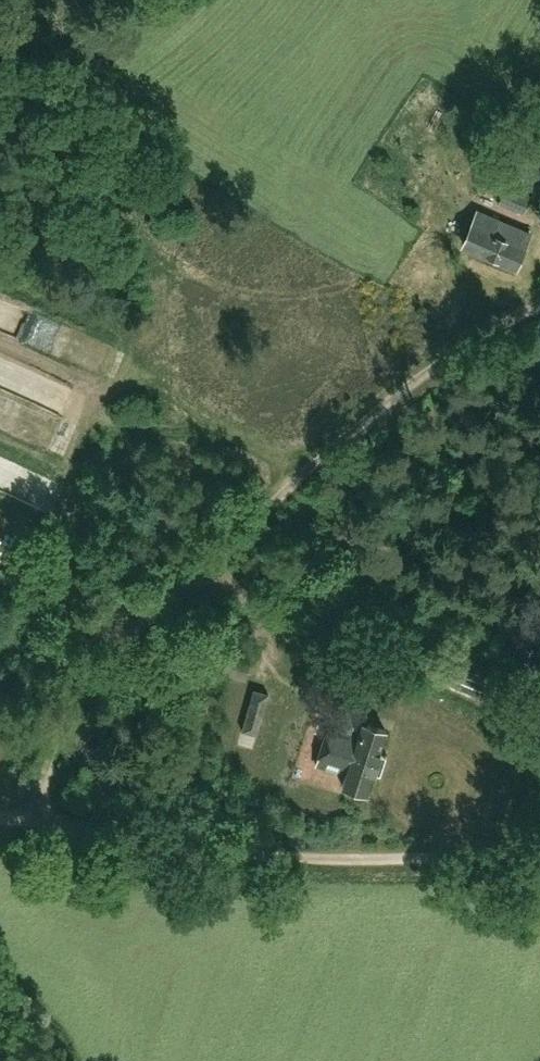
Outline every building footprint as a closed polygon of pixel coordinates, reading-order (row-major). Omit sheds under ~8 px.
[(507,189),(499,206),(523,217),(531,199),(507,189)] [(478,212),(463,246),(515,269),(529,235),(478,212)] [(11,394),(21,369),(0,361),(0,390),(11,394)] [(224,652),(220,672),(246,681),(250,660),(224,652)] [(240,732),(257,737),(269,695),(253,690),(240,732)] [(258,744),(273,747),(282,709),(267,705),(258,744)] [(316,766),(345,775),(346,776),(342,786),(366,794),(386,730),(362,722),(364,716),(345,710),(340,728),(329,725),(316,766)]
